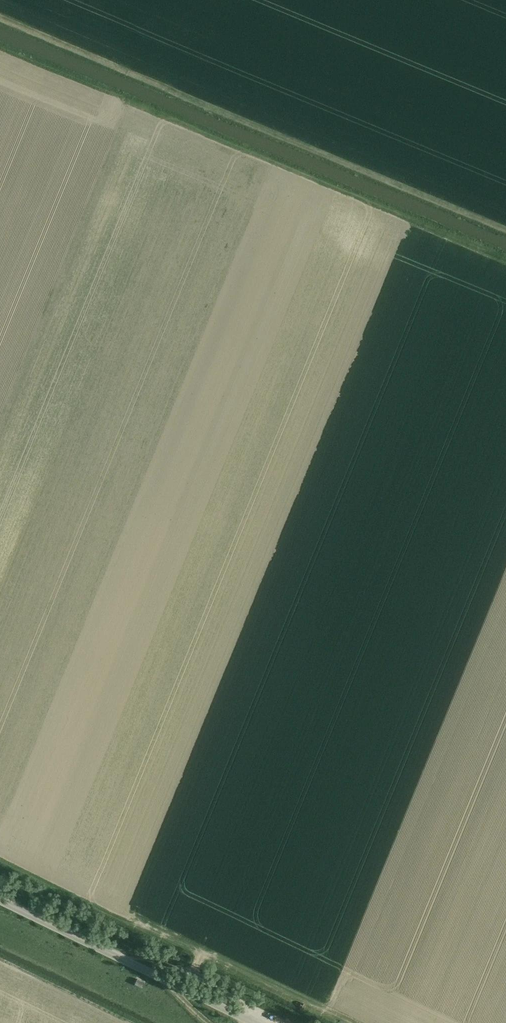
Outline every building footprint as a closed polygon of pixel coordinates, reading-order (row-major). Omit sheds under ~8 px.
[(137,979),(135,984),(142,987),(144,982),(137,979)]
